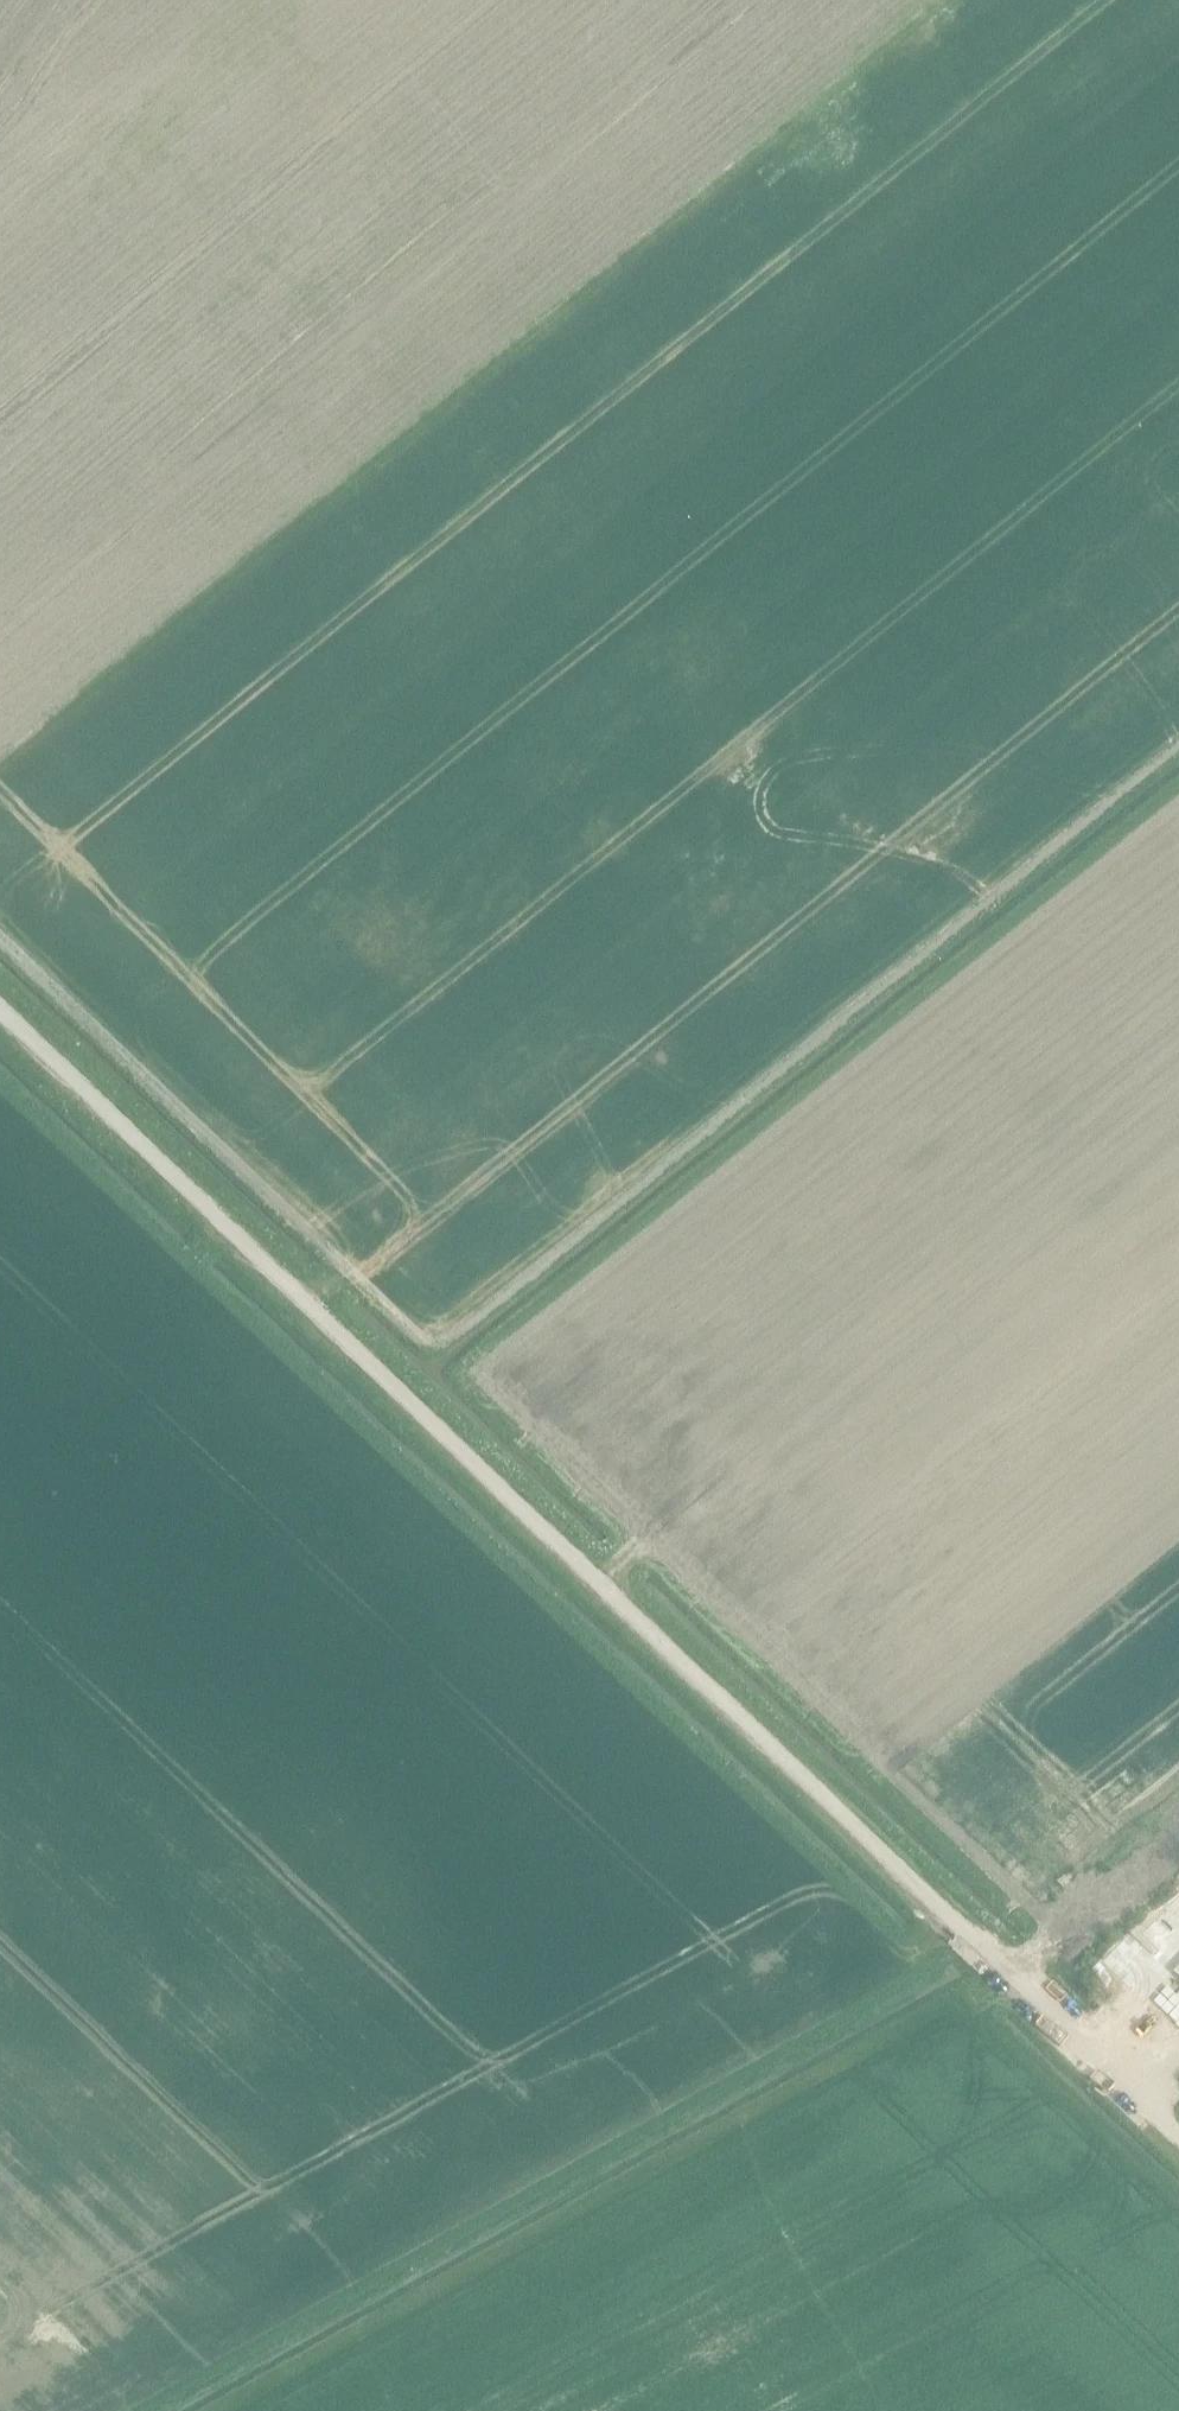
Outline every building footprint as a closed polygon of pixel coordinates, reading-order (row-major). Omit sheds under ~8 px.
[(1169,2017),(1178,2029),(1178,2009),(1169,2017)]
